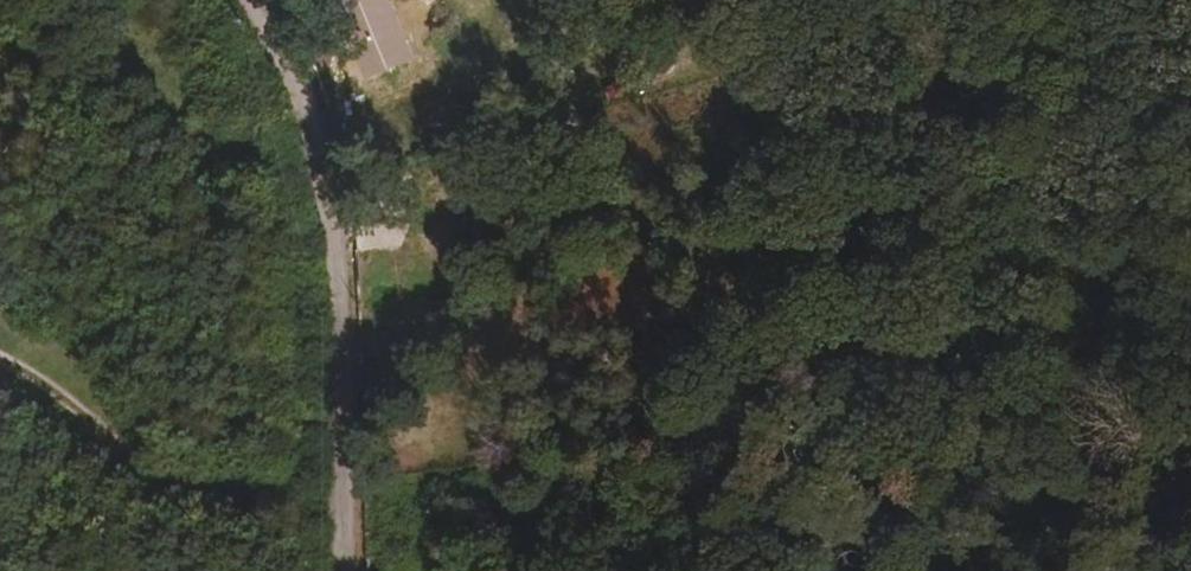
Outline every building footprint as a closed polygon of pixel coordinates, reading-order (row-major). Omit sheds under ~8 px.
[(333,10),(366,79),(418,55),(392,0),(354,0),(333,10)]
